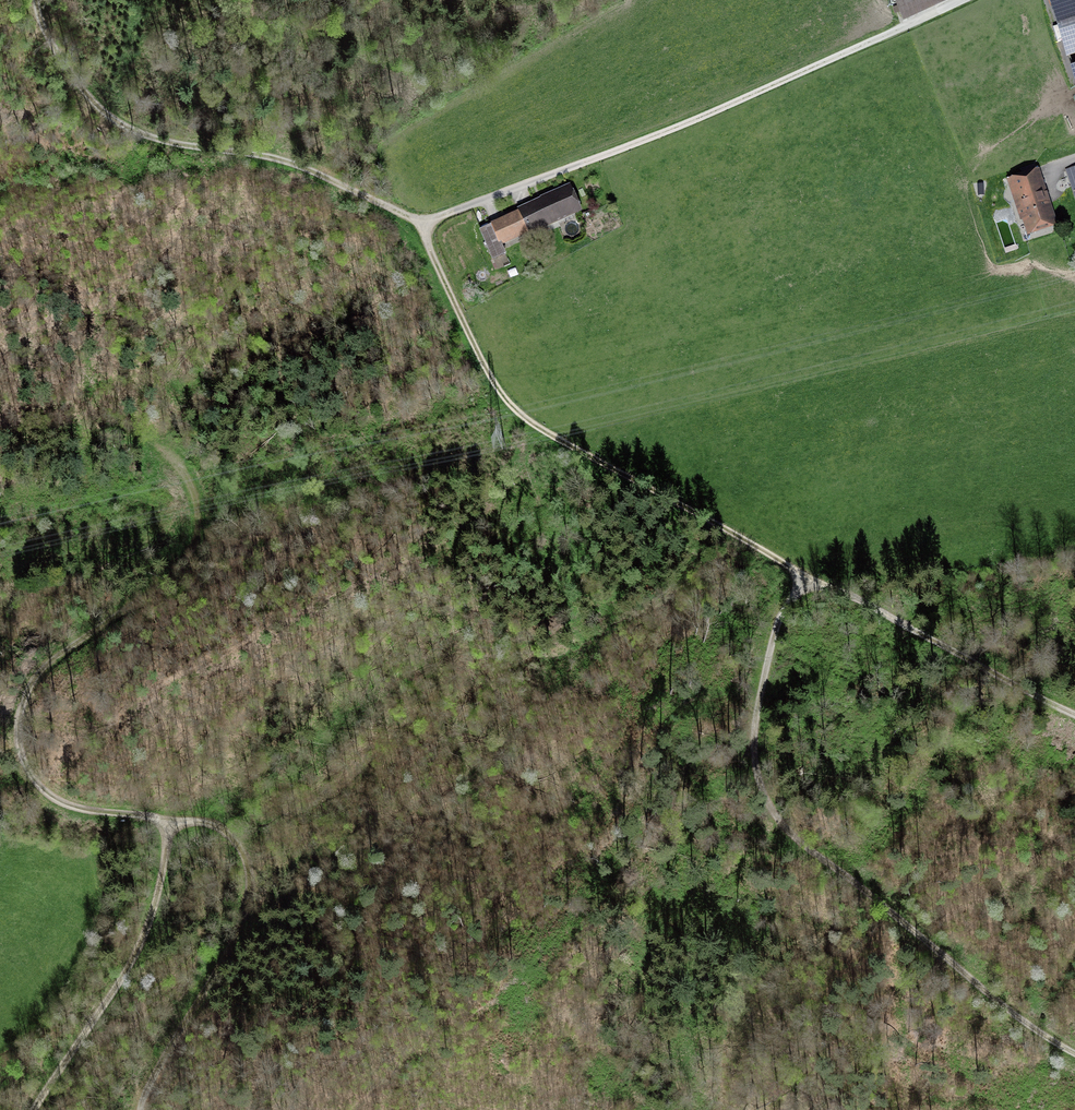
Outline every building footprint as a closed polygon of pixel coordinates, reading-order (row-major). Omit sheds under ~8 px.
[(903,11),(927,0),(899,0),(903,11)] [(1054,6),(1068,53),(1074,50),(1074,0),(1073,0),(1054,6)] [(1037,183),(1019,189),(1028,215),(1025,216),(1029,228),(1050,221),(1037,183)] [(500,243),(576,209),(566,188),(542,198),(544,202),(481,230),(494,258),(505,253),(500,243)]
